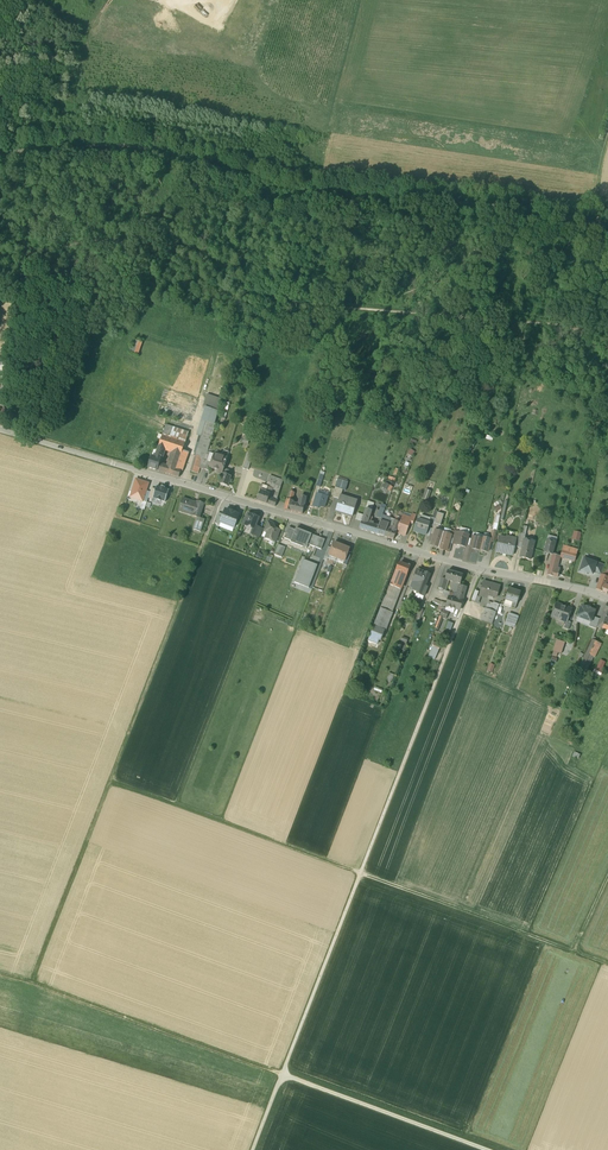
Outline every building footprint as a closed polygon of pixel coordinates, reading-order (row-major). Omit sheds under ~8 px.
[(145,342),(135,339),(130,352),(140,355),(145,342)] [(219,406),(205,401),(202,408),(217,413),(219,406)] [(200,440),(191,471),(198,473),(200,468),(199,468),(202,459),(205,460),(215,424),(206,421),(199,440),(200,440)] [(166,425),(162,436),(184,444),(188,432),(166,425)] [(184,444),(162,436),(158,447),(164,449),(169,451),(172,452),(181,455),(182,450),(184,444)] [(155,458),(152,457),(148,468),(157,470),(159,464),(164,449),(158,447),(155,458)] [(181,455),(176,469),(180,470),(183,471),(189,452),(182,450),(181,455)] [(172,452),(167,466),(176,469),(181,455),(172,452)] [(227,456),(215,453),(212,462),(210,468),(217,470),(217,472),(222,474),(227,456)] [(205,460),(202,459),(199,468),(200,468),(205,469),(207,461),(205,460)] [(176,469),(167,466),(159,464),(157,470),(179,477),(181,472),(180,471),(180,470),(176,469)] [(229,476),(222,474),(219,483),(228,486),(230,482),(231,482),(232,480),(230,480),(232,474),(230,473),(229,476)] [(283,480),(274,477),(271,484),(281,487),(283,480)] [(338,479),(335,487),(343,489),(346,491),(349,482),(338,479)] [(148,483),(136,480),(131,497),(142,501),(146,491),(148,483)] [(267,482),(266,486),(268,486),(268,487),(276,490),(279,491),(281,487),(280,487),(281,487),(271,484),(267,482)] [(161,501),(165,502),(169,490),(165,489),(165,488),(161,486),(161,487),(156,486),(156,489),(153,498),(157,499),(157,500),(161,501)] [(343,489),(335,487),(333,496),(340,499),(341,495),(341,496),(343,489)] [(430,491),(426,489),(422,499),(426,500),(430,491)] [(266,493),(260,491),(257,500),(267,503),(271,492),(268,491),(266,490),(266,493)] [(275,493),(273,500),(271,499),(269,504),(275,506),(278,494),(275,493)] [(294,496),(288,494),(284,510),(289,511),(291,506),(294,496)] [(327,497),(317,494),(313,507),(318,508),(319,506),(324,508),(327,497)] [(341,496),(341,495),(340,499),(336,511),(352,516),(357,501),(341,496)] [(298,507),(291,506),(289,511),(302,513),(306,498),(301,497),(301,496),(298,507)] [(197,501),(197,503),(182,498),(179,510),(180,508),(195,513),(194,516),(193,515),(193,516),(197,517),(199,518),(199,517),(204,503),(197,501)] [(239,515),(225,510),(223,515),(220,525),(234,530),(239,515)] [(254,516),(252,516),(252,515),(248,513),(245,520),(244,521),(243,522),(244,524),(243,525),(254,529),(256,526),(259,518),(255,516),(254,516)] [(364,515),(358,513),(356,519),(362,521),(364,515)] [(396,531),(396,532),(405,535),(410,522),(411,518),(403,515),(400,522),(396,531)] [(199,518),(197,517),(193,529),(200,531),(204,519),(199,517),(199,518)] [(373,527),(366,525),(369,519),(363,517),(360,528),(371,532),(373,527)] [(429,523),(418,520),(414,531),(426,535),(429,525),(429,523)] [(389,524),(380,522),(376,533),(384,536),(388,528),(389,524)] [(268,533),(265,538),(271,541),(272,539),(276,541),(280,531),(280,530),(278,529),(277,529),(274,528),(273,525),(274,524),(273,523),(272,523),(268,533)] [(439,525),(434,524),(433,526),(431,534),(434,535),(435,530),(437,531),(439,525)] [(263,528),(256,526),(254,529),(252,535),(259,538),(263,528)] [(521,534),(518,547),(522,548),(524,539),(525,539),(527,527),(523,526),(521,534)] [(291,541),(295,530),(289,527),(284,538),(291,541)] [(296,528),(295,530),(291,541),(307,547),(308,544),(311,534),(296,528)] [(393,530),(388,528),(384,536),(393,539),(396,532),(396,531),(393,530)] [(437,531),(435,530),(434,535),(431,545),(439,547),(443,533),(437,531)] [(579,540),(580,533),(576,532),(573,531),(572,539),(579,540)] [(439,547),(438,548),(443,549),(443,548),(446,549),(446,550),(446,551),(448,543),(450,537),(450,535),(443,533),(439,547)] [(468,535),(459,533),(456,544),(465,546),(468,535)] [(325,540),(311,534),(308,544),(321,549),(325,540)] [(483,539),(475,537),(473,546),(472,548),(480,550),(483,539)] [(490,539),(483,537),(483,539),(480,550),(488,552),(490,542),(491,539),(490,539)] [(516,539),(507,537),(506,538),(499,537),(496,552),(512,556),(514,547),(516,539)] [(529,541),(525,540),(525,539),(524,539),(522,548),(520,558),(531,560),(535,541),(529,540),(529,541)] [(556,543),(547,540),(544,552),(553,554),(556,543)] [(342,545),(334,542),(331,548),(328,555),(329,555),(336,558),(342,545)] [(285,548),(278,545),(275,555),(282,557),(285,548)] [(342,545),(336,558),(344,561),(347,554),(349,548),(342,545)] [(578,550),(563,545),(562,551),(576,555),(578,550)] [(576,555),(562,551),(560,557),(571,560),(575,561),(576,555)] [(593,572),(596,562),(597,561),(584,557),(580,571),(584,573),(585,572),(592,575),(593,572)] [(317,565),(303,559),(295,582),(309,587),(317,565)] [(558,560),(552,559),(549,569),(555,571),(558,560)] [(601,575),(604,565),(596,562),(593,572),(601,575)] [(410,567),(399,563),(391,585),(400,589),(402,583),(403,584),(410,567)] [(555,571),(549,569),(548,575),(562,579),(563,574),(555,571)] [(423,574),(417,571),(417,570),(410,588),(412,589),(412,590),(416,592),(415,597),(422,599),(427,588),(425,587),(429,575),(424,573),(423,574)] [(455,572),(448,570),(445,579),(447,580),(452,582),(455,572)] [(463,575),(455,572),(452,582),(460,584),(463,575)] [(605,588),(607,579),(607,577),(602,575),(597,589),(607,594),(607,589),(605,588)] [(464,596),(467,587),(460,585),(460,584),(452,582),(450,592),(463,596),(464,596)] [(500,587),(483,582),(479,596),(487,598),(488,595),(496,598),(500,587)] [(400,589),(391,585),(390,585),(381,608),(391,612),(400,589)] [(444,590),(440,588),(439,592),(444,593),(443,597),(448,598),(450,592),(445,591),(445,590),(444,590)] [(521,593),(509,589),(505,600),(512,602),(511,607),(516,609),(521,593)] [(446,606),(450,607),(455,608),(460,610),(463,596),(450,592),(448,598),(446,606)] [(400,608),(405,610),(408,603),(402,601),(400,608)] [(571,609),(556,603),(551,616),(566,622),(567,622),(567,621),(571,609)] [(607,603),(600,620),(607,623),(607,621),(607,603)] [(443,608),(439,617),(443,618),(446,619),(449,611),(450,607),(446,606),(445,608),(443,608)] [(586,608),(581,606),(577,617),(590,622),(591,622),(593,616),(595,611),(590,609),(590,608),(587,607),(586,608)] [(423,610),(417,607),(413,617),(419,620),(423,610)] [(391,612),(381,608),(373,626),(384,630),(391,612)] [(491,610),(486,608),(482,620),(491,624),(496,612),(491,610)] [(519,617),(509,613),(505,624),(515,628),(519,617)] [(599,619),(593,616),(591,622),(590,622),(589,626),(596,629),(599,619)] [(600,620),(597,627),(607,632),(607,624),(607,623),(600,620)] [(384,630),(373,626),(368,641),(373,643),(376,644),(378,640),(380,641),(384,630)] [(564,642),(556,640),(550,661),(555,662),(556,663),(557,659),(556,658),(557,652),(561,653),(564,642)] [(601,644),(598,642),(592,640),(588,649),(583,660),(591,663),(593,657),(594,657),(601,644)] [(411,644),(405,641),(403,647),(407,648),(405,655),(408,656),(411,649),(410,648),(411,644)] [(432,642),(429,649),(437,653),(441,646),(432,642)]
